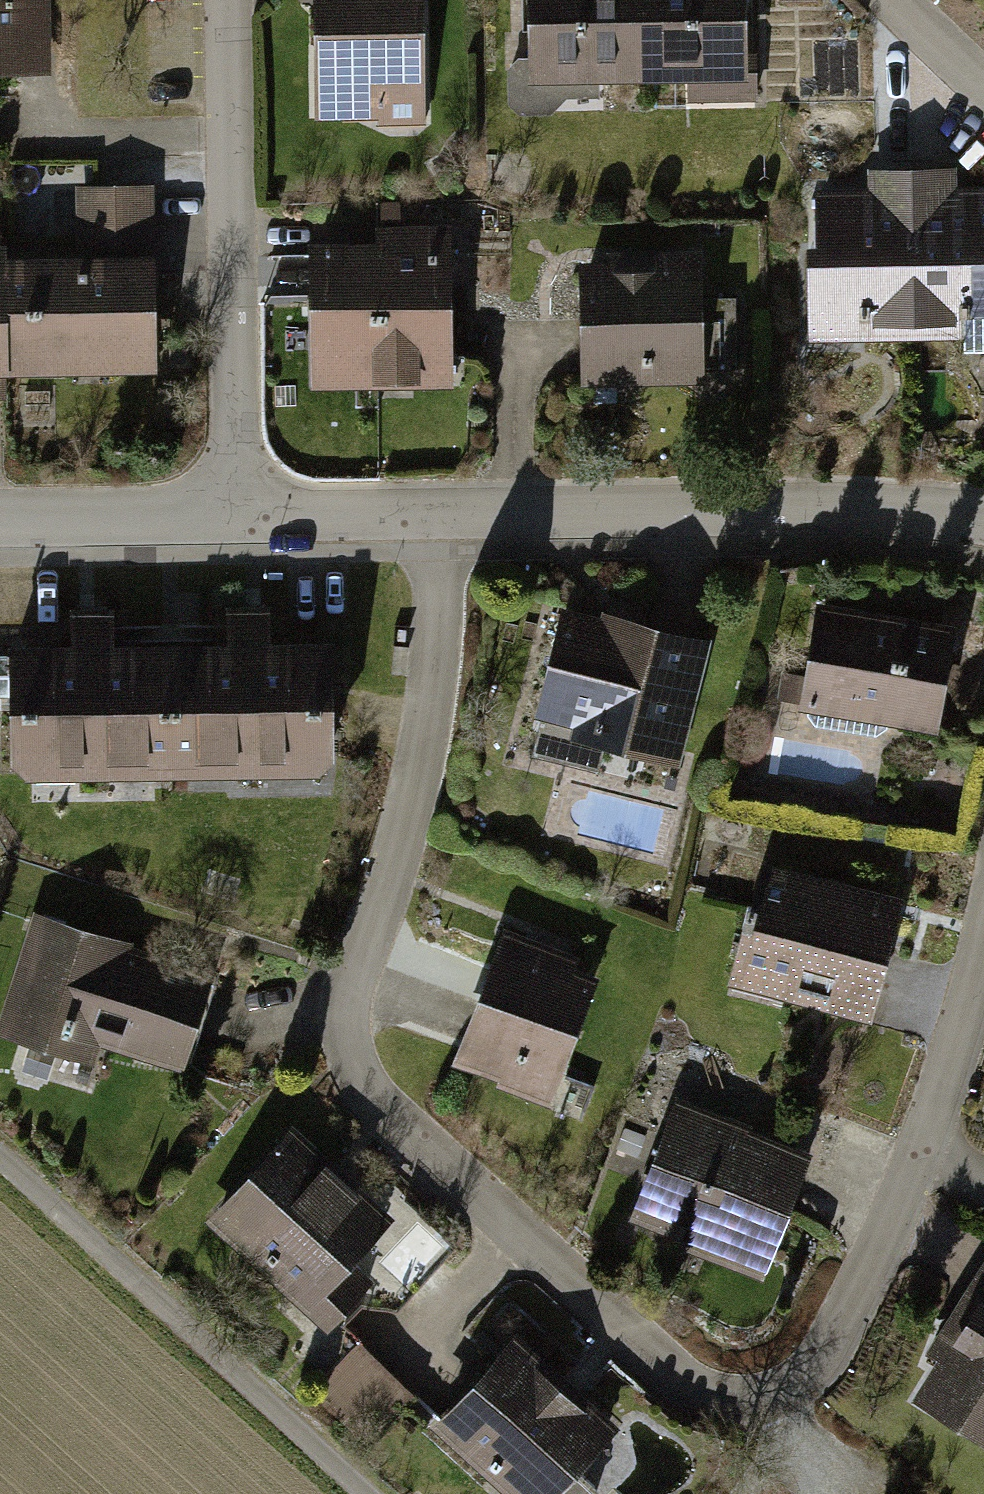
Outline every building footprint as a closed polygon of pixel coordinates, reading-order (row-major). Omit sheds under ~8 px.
[(42,0),(0,0),(0,78),(46,75),(42,0)] [(308,124),(417,122),(415,0),(306,0),(308,124)] [(632,83),(633,0),(517,0),(516,82),(632,83)] [(755,97),(756,66),(740,66),(741,0),(633,0),(632,83),(687,83),(687,96),(755,97)] [(902,168),(906,336),(983,335),(983,189),(953,189),(953,167),(902,168)] [(805,242),(794,242),(796,339),(906,336),(902,168),(866,169),(866,187),(804,189),(805,242)] [(69,184),(69,253),(144,252),(144,183),(69,184)] [(442,384),(437,228),(371,229),(371,251),(375,386),(442,384)] [(553,272),(555,389),(693,387),(690,249),(661,250),(621,250),(621,271),(553,272)] [(304,388),(375,386),(371,251),(301,253),(304,388)] [(69,253),(15,253),(15,375),(145,375),(144,252),(69,253)] [(0,253),(0,375),(15,375),(15,253),(0,253)] [(800,602),(781,706),(929,733),(948,630),(800,602)] [(699,645),(554,605),(520,726),(665,766),(699,645)] [(163,777),(163,643),(102,643),(103,609),(59,609),(59,648),(0,648),(0,777),(163,777)] [(163,643),(163,777),(317,777),(317,642),(259,642),(259,610),(217,610),(217,643),(163,643)] [(755,864),(725,983),(860,1016),(890,898),(755,864)] [(202,971),(16,913),(0,963),(0,1040),(164,1091),(202,971)] [(480,1082),(539,1104),(586,978),(569,971),(577,950),(501,922),(452,1050),(487,1063),(480,1082)] [(669,1105),(625,1224),(752,1270),(796,1151),(669,1105)] [(285,1129),(197,1220),(315,1333),(364,1283),(347,1267),(387,1226),(285,1129)] [(907,1396),(983,1445),(983,1256),(921,1353),(931,1359),(907,1396)] [(374,1327),(324,1380),(381,1433),(431,1380),(374,1327)] [(422,1426),(502,1493),(545,1493),(605,1425),(501,1335),(422,1426)]
